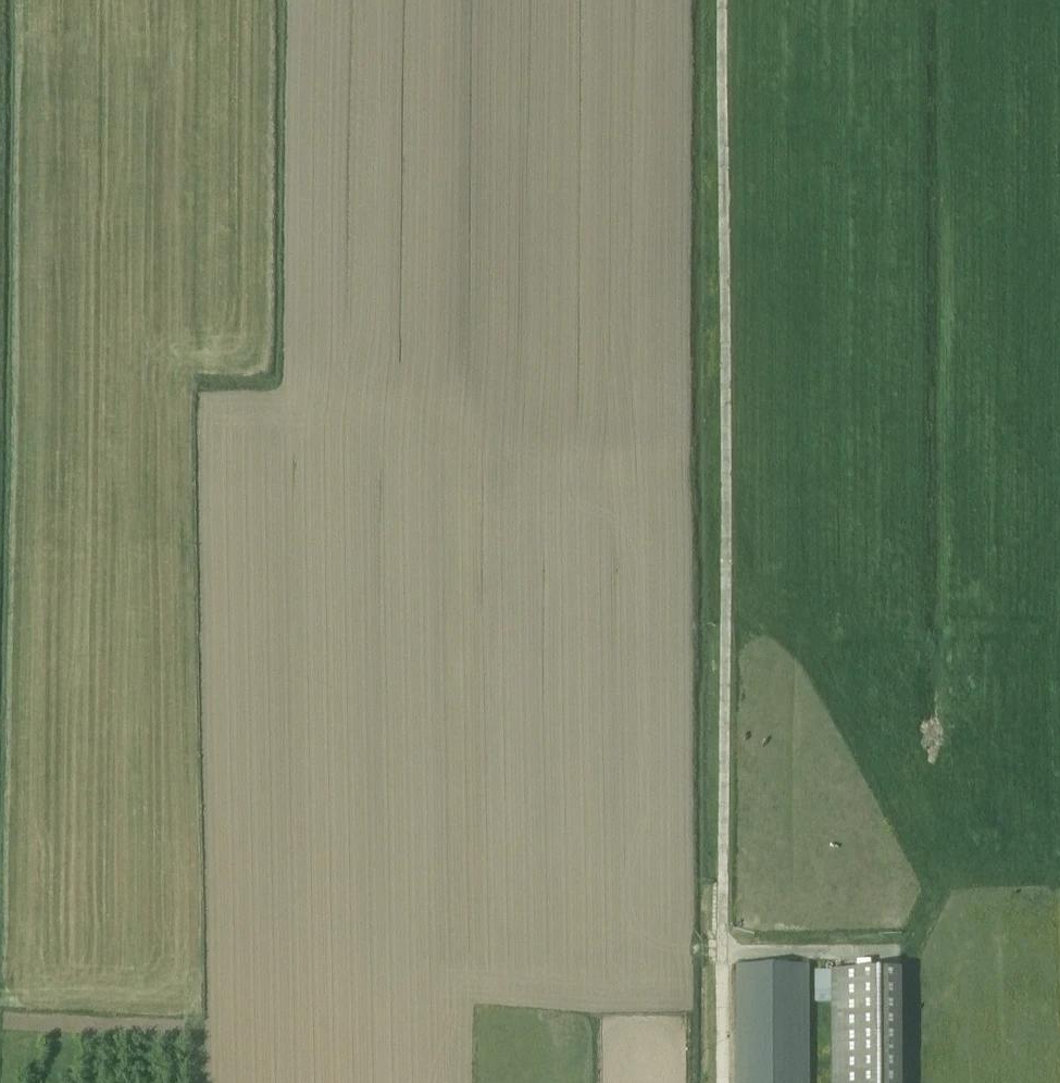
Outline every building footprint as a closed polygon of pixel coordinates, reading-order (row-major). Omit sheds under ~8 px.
[(737,981),(737,1082),(812,1082),(811,965),(737,965),(737,981)] [(903,970),(832,970),(832,1082),(903,1082),(903,970)]
